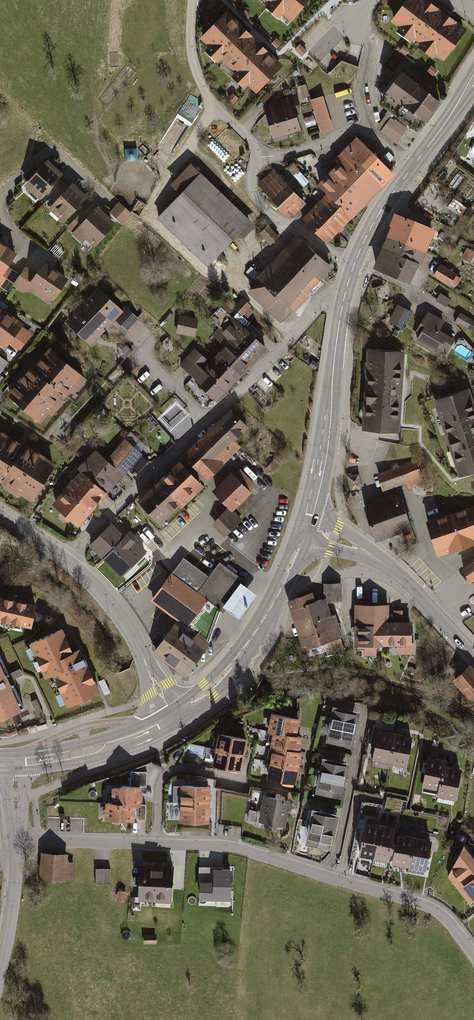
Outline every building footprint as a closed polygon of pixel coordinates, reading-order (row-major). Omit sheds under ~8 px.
[(269,4),(265,8),(279,20),(283,16),(290,22),(308,0),(263,0),(269,4)] [(424,0),(407,0),(390,24),(399,29),(396,34),(411,45),(414,40),(420,45),(417,49),(433,60),(436,55),(444,61),(466,29),(424,0)] [(241,15),(240,17),(246,22),(247,20),(251,17),(245,11),(241,15)] [(283,66),(228,12),(201,40),(208,47),(204,51),(219,66),(223,61),(236,73),(233,77),(246,90),(249,86),(257,93),(283,66)] [(271,43),(270,45),(276,50),(281,45),(275,39),(271,43)] [(299,47),(294,52),(300,58),(305,52),(299,47)] [(436,71),(430,66),(426,72),(432,77),(436,71)] [(421,124),(438,102),(400,73),(383,95),(421,124)] [(304,85),(297,88),(301,99),(307,96),(304,85)] [(231,94),(226,100),(232,105),(237,100),(231,94)] [(270,97),(266,94),(259,102),(262,105),(270,97)] [(295,96),(261,106),(271,141),(297,134),(290,109),(298,107),(295,96)] [(321,98),(310,101),(320,133),(331,130),(321,98)] [(396,144),(406,129),(385,114),(375,129),(396,144)] [(302,219),(326,243),(393,175),(356,139),(334,162),(338,166),(317,187),(325,196),(302,219)] [(61,175),(45,162),(22,187),(38,201),(44,194),(48,198),(62,183),(58,179),(61,175)] [(155,219),(205,268),(249,224),(189,165),(167,186),(177,196),(155,219)] [(302,203),(273,172),(257,186),(287,218),(302,203)] [(85,198),(70,184),(67,187),(62,183),(48,198),(53,202),(46,211),(61,225),(85,198)] [(120,200),(110,210),(124,223),(134,213),(120,200)] [(113,225),(95,208),(86,218),(81,213),(65,229),(88,251),(113,225)] [(433,231),(397,216),(376,267),(409,281),(417,262),(419,263),(433,231)] [(269,227),(258,235),(267,248),(278,240),(269,227)] [(281,324),(330,270),(293,237),(254,280),(256,282),(246,293),(281,324)] [(0,245),(0,290),(6,294),(11,287),(18,276),(6,267),(14,255),(0,245)] [(54,246),(49,251),(58,259),(62,253),(54,246)] [(463,248),(457,258),(468,264),(473,254),(463,248)] [(66,281),(41,264),(35,273),(25,266),(18,276),(11,287),(22,295),(24,291),(48,307),(66,281)] [(441,265),(434,277),(450,288),(452,286),(457,289),(462,281),(457,278),(458,276),(441,265)] [(80,279),(75,275),(71,281),(76,285),(80,279)] [(122,314),(97,290),(63,325),(89,349),(122,314)] [(450,300),(440,294),(436,300),(446,306),(450,300)] [(250,307),(241,299),(232,309),(241,317),(250,307)] [(5,345),(8,340),(20,349),(31,334),(20,326),(21,324),(0,307),(0,342),(5,345)] [(404,329),(411,314),(397,307),(389,322),(404,329)] [(421,333),(416,341),(443,356),(453,340),(437,331),(443,321),(426,311),(416,330),(421,333)] [(134,312),(122,323),(127,328),(139,317),(134,312)] [(214,400),(265,347),(229,312),(218,323),(222,326),(213,335),(225,347),(210,362),(196,348),(180,365),(201,384),(199,386),(214,400)] [(458,314),(453,324),(473,335),(473,333),(473,323),(458,314)] [(196,321),(179,317),(175,336),(192,340),(196,321)] [(402,351),(367,349),(362,429),(398,431),(402,351)] [(84,380),(48,350),(31,371),(64,398),(68,393),(71,395),(84,380)] [(0,360),(0,377),(8,366),(0,360)] [(48,417),(64,398),(31,371),(28,368),(3,398),(37,426),(47,415),(48,417)] [(468,391),(431,403),(455,479),(473,473),(473,411),(468,391)] [(247,431),(229,413),(181,458),(204,482),(213,474),(216,477),(223,471),(220,467),(239,449),(233,444),(247,431)] [(54,466),(2,432),(0,436),(0,491),(16,502),(18,499),(28,506),(54,466)] [(83,443),(73,436),(64,449),(73,456),(83,443)] [(80,472),(105,494),(130,466),(137,472),(147,460),(125,441),(107,462),(95,451),(78,470),(80,472)] [(280,467),(273,461),(266,469),(273,475),(280,467)] [(202,488),(178,463),(139,501),(163,526),(202,488)] [(414,463),(375,477),(381,493),(405,485),(407,492),(423,487),(414,463)] [(232,512),(249,495),(247,493),(254,487),(238,471),(231,477),(229,475),(209,494),(226,511),(211,526),(223,538),(241,521),(232,512)] [(53,503),(78,525),(105,494),(80,472),(53,503)] [(357,490),(356,478),(346,479),(348,491),(357,490)] [(364,507),(375,538),(411,526),(400,495),(393,498),(392,495),(386,497),(387,500),(364,507)] [(426,523),(438,556),(473,544),(473,507),(426,523)] [(111,523),(89,545),(120,576),(144,552),(126,534),(124,536),(111,523)] [(238,586),(240,588),(243,584),(218,565),(207,579),(183,560),(150,602),(185,629),(206,603),(220,614),(223,610),(220,608),(238,586)] [(461,569),(470,582),(473,580),(473,560),(461,569)] [(341,583),(325,583),(324,599),(341,599),(341,583)] [(220,608),(223,610),(236,621),(254,599),(240,588),(238,586),(220,608)] [(334,616),(329,618),(322,598),(312,601),(309,592),(294,597),(289,608),(309,663),(344,651),(341,641),(342,641),(334,616)] [(0,596),(0,618),(29,625),(34,603),(0,596)] [(413,642),(413,622),(403,622),(403,610),(394,610),(394,622),(388,622),(388,603),(355,604),(356,647),(364,646),(364,657),(376,657),(376,646),(396,646),(396,654),(416,653),(416,642),(413,642)] [(155,650),(185,674),(208,644),(194,633),(192,636),(175,624),(155,650)] [(60,627),(28,641),(43,675),(50,671),(65,705),(98,690),(78,645),(70,649),(60,627)] [(20,705),(0,663),(0,714),(20,705)] [(449,682),(468,703),(473,698),(473,673),(467,666),(449,682)] [(251,689),(244,696),(246,699),(254,692),(251,689)] [(357,714),(330,709),(325,740),(352,744),(357,714)] [(297,720),(268,716),(265,732),(270,733),(295,737),(297,720)] [(392,764),(406,767),(411,738),(405,737),(405,734),(383,730),(382,732),(376,731),(370,764),(391,768),(392,764)] [(270,733),(267,749),(269,749),(296,754),(299,737),(295,737),(270,733)] [(245,741),(215,736),(209,767),(239,772),(245,741)] [(269,749),(267,766),(296,770),(298,754),(296,754),(269,749)] [(423,787),(439,790),(444,767),(446,758),(430,755),(423,787)] [(345,765),(320,760),(313,794),(338,800),(345,765)] [(267,766),(264,781),(293,786),(296,770),(267,766)] [(456,800),(462,771),(444,767),(439,790),(438,796),(456,800)] [(131,787),(139,787),(146,788),(146,773),(131,772),(131,787)] [(112,787),(112,804),(134,805),(138,805),(139,787),(131,787),(112,787)] [(209,788),(175,787),(175,805),(169,805),(168,825),(208,825),(209,788)] [(425,788),(424,794),(437,796),(438,790),(425,788)] [(290,800),(262,795),(257,823),(284,828),(290,800)] [(336,812),(337,806),(314,801),(313,808),(336,812)] [(107,804),(107,819),(133,819),(134,805),(112,804),(107,804)] [(335,816),(310,811),(304,845),(329,850),(335,816)] [(359,854),(390,861),(396,833),(397,827),(388,826),(388,823),(372,820),(372,822),(365,821),(359,854)] [(425,874),(431,840),(396,833),(390,861),(390,863),(410,867),(409,871),(425,874)] [(473,902),(473,859),(463,845),(448,876),(471,905),(473,902)] [(68,854),(41,852),(39,880),(66,882),(66,879),(73,879),(74,862),(68,862),(68,854)] [(172,867),(143,865),(139,902),(169,905),(172,867)] [(111,869),(96,869),(96,884),(111,884),(111,869)] [(229,872),(201,871),(200,899),(228,900),(229,872)] [(125,894),(116,893),(116,903),(124,903),(125,894)] [(155,937),(142,937),(142,946),(154,946),(155,937)]
